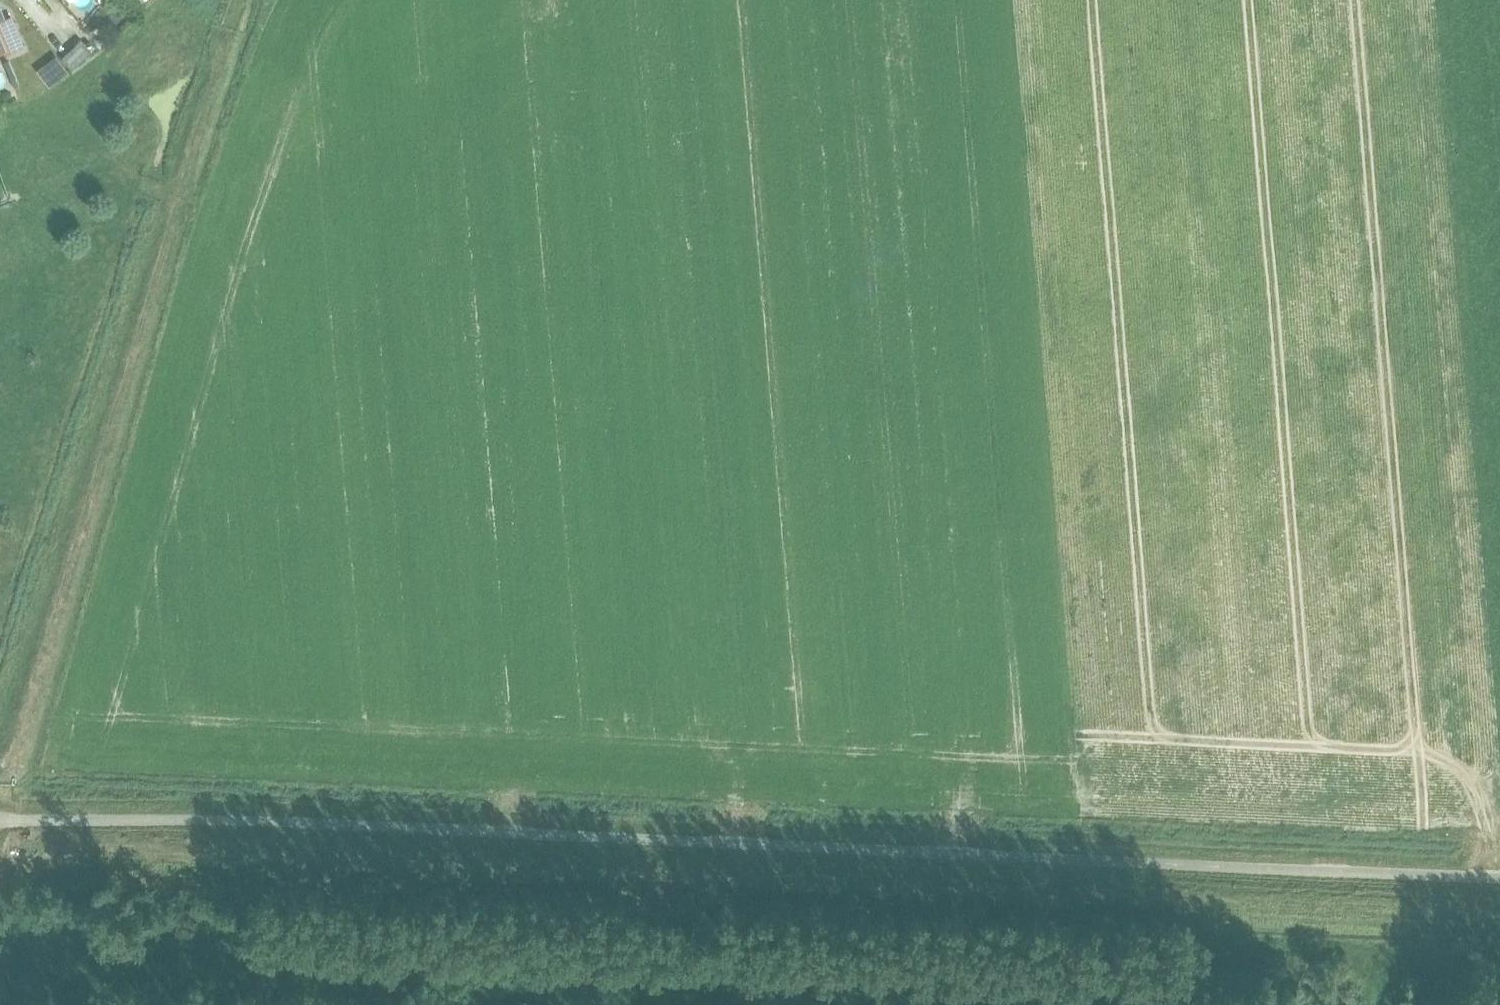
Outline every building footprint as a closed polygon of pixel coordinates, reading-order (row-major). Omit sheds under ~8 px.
[(4,49),(7,55),(24,49),(10,15),(0,19),(0,51),(4,49)] [(63,51),(78,68),(103,46),(88,29),(63,51)] [(38,65),(52,83),(72,67),(59,50),(38,65)] [(14,82),(8,56),(0,58),(0,85),(14,82)]
